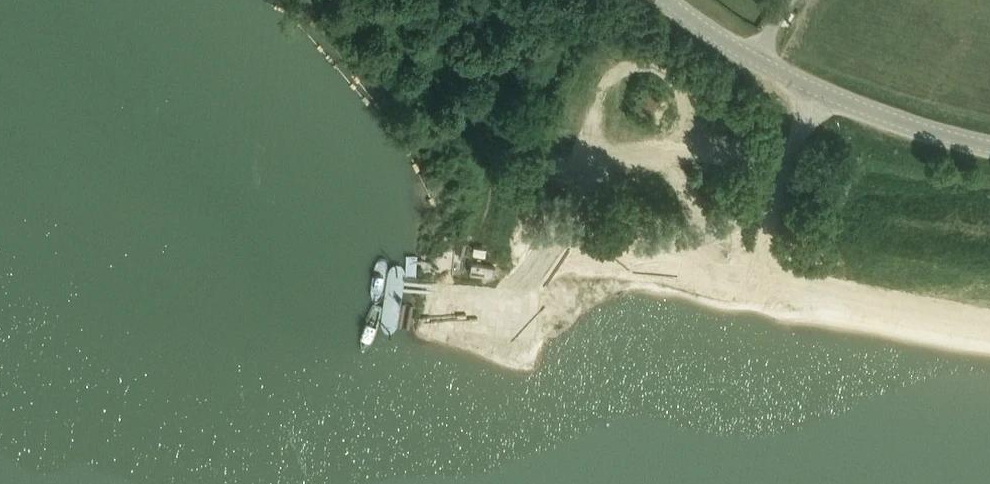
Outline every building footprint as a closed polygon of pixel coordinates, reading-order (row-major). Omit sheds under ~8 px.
[(519,307),(519,323),(536,323),(536,307),(519,307)] [(520,359),(533,360),(535,344),(522,342),(520,359)]
